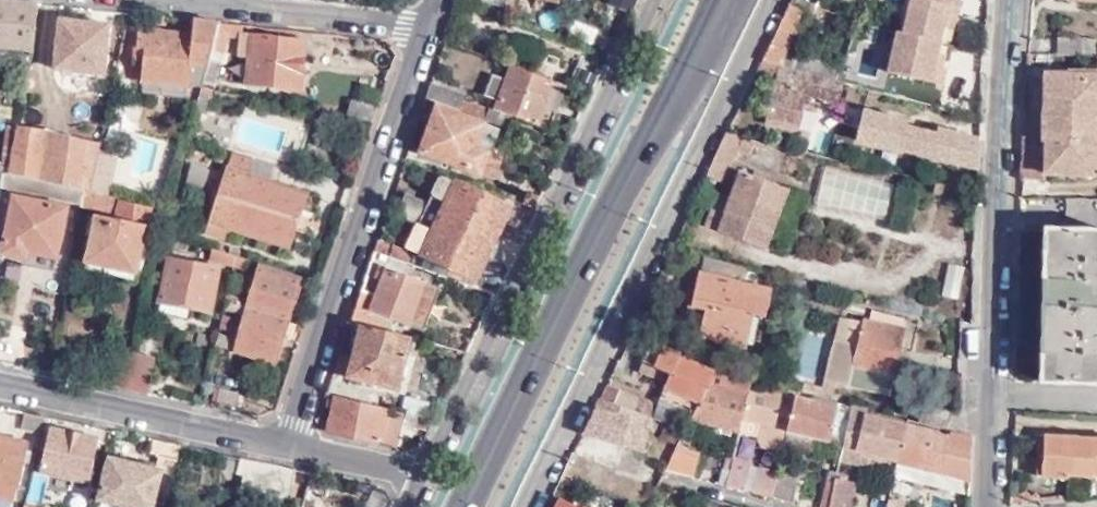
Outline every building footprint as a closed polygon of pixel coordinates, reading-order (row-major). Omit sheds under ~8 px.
[(36,4),(0,0),(0,47),(28,53),(36,4)] [(924,0),(912,0),(903,34),(898,32),(887,72),(940,87),(944,71),(942,70),(934,68),(937,55),(944,30),(951,8),(924,0)] [(951,8),(944,30),(952,32),(960,0),(924,0),(951,8)] [(790,4),(762,61),(779,66),(806,12),(790,4)] [(218,22),(191,20),(190,33),(137,28),(135,44),(132,44),(132,58),(141,60),(139,81),(198,86),(200,80),(203,80),(218,22)] [(100,76),(107,27),(58,22),(52,70),(100,76)] [(218,22),(203,80),(212,82),(224,36),(227,23),(218,22)] [(227,23),(224,36),(237,38),(238,31),(249,32),(250,26),(227,23)] [(238,31),(237,38),(235,55),(246,55),(243,83),(298,89),(304,38),(249,32),(238,31)] [(1057,38),(1056,55),(1081,56),(1081,39),(1057,38)] [(795,55),(791,69),(833,80),(839,67),(795,55)] [(934,68),(942,70),(945,58),(937,55),(934,68)] [(1043,173),(1096,176),(1096,141),(1094,141),(1096,101),(1096,56),(1096,72),(1078,71),(1078,78),(1048,77),(1044,154),(1043,173)] [(848,84),(857,86),(861,70),(840,64),(839,67),(833,80),(843,83),(848,84)] [(549,130),(566,87),(513,66),(507,80),(496,77),(489,95),(500,99),(496,112),(536,128),(537,126),(549,130)] [(838,102),(843,83),(833,80),(791,69),(779,66),(765,123),(796,131),(806,93),(838,102)] [(1049,69),(1048,77),(1078,78),(1078,71),(1049,69)] [(424,94),(487,119),(490,111),(463,100),(464,97),(428,81),(424,94)] [(192,111),(195,112),(201,88),(198,87),(192,111)] [(201,88),(195,112),(204,114),(210,90),(201,88)] [(349,100),(343,117),(368,124),(374,106),(349,100)] [(419,151),(479,174),(487,153),(496,129),(437,105),(419,151)] [(976,169),(979,139),(935,129),(934,136),(905,129),(906,123),(860,112),(854,141),(976,169)] [(44,179),(86,189),(91,190),(101,142),(15,128),(8,172),(44,179)] [(764,150),(766,143),(726,134),(706,175),(722,182),(735,153),(747,156),(750,148),(764,150)] [(91,190),(107,194),(113,155),(107,154),(109,144),(101,142),(91,190)] [(287,243),(292,225),(297,211),(303,191),(268,181),(272,164),(232,152),(210,217),(208,217),(203,232),(226,239),(230,225),(287,243)] [(487,153),(479,174),(492,180),(500,158),(487,153)] [(1023,153),(1022,178),(1043,179),(1043,173),(1044,154),(1023,153)] [(2,183),(84,202),(86,189),(44,179),(8,172),(4,172),(2,183)] [(706,229),(766,249),(787,189),(740,172),(732,199),(713,193),(708,209),(712,210),(706,229)] [(889,187),(835,174),(834,179),(828,182),(826,186),(826,191),(830,195),(829,201),(883,213),(889,187)] [(472,285),(510,200),(493,193),(490,199),(440,176),(430,195),(443,202),(430,231),(416,224),(415,224),(401,247),(423,258),(419,267),(472,285)] [(86,189),(84,202),(118,210),(115,225),(94,221),(84,258),(132,270),(141,236),(146,237),(152,208),(121,201),(122,197),(107,194),(91,190),(86,189)] [(533,209),(540,196),(531,193),(525,206),(533,209)] [(62,205),(8,194),(0,237),(0,251),(22,255),(23,250),(52,256),(62,205)] [(443,202),(430,195),(425,207),(416,224),(430,231),(443,202)] [(395,214),(415,224),(416,224),(425,207),(404,196),(395,214)] [(297,211),(292,225),(303,229),(307,215),(297,211)] [(1044,230),(1043,273),(1040,343),(1039,384),(1096,386),(1096,232),(1044,230)] [(232,255),(210,248),(208,255),(231,263),(232,255)] [(232,255),(231,263),(243,267),(244,260),(232,255)] [(749,268),(703,256),(699,269),(746,281),(749,268)] [(205,309),(214,267),(168,257),(159,299),(205,309)] [(940,294),(955,297),(961,267),(947,263),(940,294)] [(359,288),(346,322),(353,324),(381,331),(384,318),(422,327),(437,287),(385,266),(380,279),(384,281),(379,294),(359,288)] [(245,307),(286,320),(298,282),(257,268),(245,307)] [(746,281),(699,269),(691,303),(705,307),(698,334),(758,349),(773,288),(746,281)] [(803,297),(806,286),(807,282),(796,280),(792,295),(803,297)] [(271,362),(286,320),(245,307),(234,349),(271,362)] [(835,341),(826,380),(836,382),(889,395),(905,331),(902,330),(904,319),(872,312),(869,323),(864,322),(864,323),(849,320),(846,337),(859,339),(858,346),(835,341)] [(846,337),(849,320),(840,318),(835,341),(858,346),(859,339),(846,337)] [(349,358),(344,376),(393,390),(407,338),(381,331),(353,324),(351,331),(357,333),(349,358)] [(709,371),(646,345),(637,370),(654,378),(658,368),(668,372),(658,397),(691,413),(709,371)] [(337,352),(330,372),(344,376),(349,358),(337,352)] [(689,419),(739,432),(741,420),(751,381),(709,371),(691,413),(689,419)] [(825,380),(823,388),(821,400),(831,402),(836,382),(826,380),(825,380)] [(799,393),(780,388),(751,381),(741,420),(762,425),(758,439),(757,445),(784,451),(786,447),(790,431),(797,400),(799,393)] [(805,384),(802,395),(813,398),(821,400),(823,388),(805,384)] [(605,387),(599,400),(612,405),(616,391),(605,387)] [(631,411),(635,398),(616,391),(612,405),(631,411)] [(337,396),(325,430),(392,446),(399,421),(426,428),(431,418),(337,396)] [(648,416),(652,418),(656,405),(635,398),(631,411),(648,416)] [(812,404),(797,400),(790,431),(812,437),(844,443),(852,407),(831,402),(821,400),(813,398),(812,404)] [(599,400),(584,432),(641,450),(648,431),(644,430),(648,416),(631,411),(612,405),(599,400)] [(843,445),(898,460),(907,421),(852,407),(844,443),(843,445)] [(918,424),(946,432),(951,415),(922,408),(918,424)] [(44,417),(27,413),(23,430),(41,434),(44,417)] [(738,435),(758,439),(762,425),(741,420),(739,432),(738,434),(738,435)] [(940,472),(949,432),(946,432),(918,424),(907,421),(898,460),(940,472)] [(667,473),(674,456),(686,428),(673,424),(655,467),(667,473)] [(100,440),(51,429),(42,470),(90,482),(100,440)] [(790,431),(786,447),(809,453),(812,437),(790,431)] [(972,437),(961,434),(949,432),(940,472),(971,480),(972,437)] [(1043,435),(1041,477),(1070,478),(1070,475),(1096,475),(1096,436),(1043,435)] [(15,501),(27,442),(0,436),(0,497),(15,501)] [(894,473),(898,460),(843,445),(839,460),(894,473)] [(176,459),(159,455),(156,469),(162,471),(173,474),(176,459)] [(667,473),(690,479),(695,462),(674,456),(667,473)] [(156,469),(109,457),(98,499),(127,506),(153,506),(162,471),(156,469)] [(295,470),(240,458),(237,474),(243,475),(240,490),(290,500),(295,470)] [(937,485),(940,472),(898,460),(894,473),(894,474),(937,485)] [(724,488),(743,493),(747,473),(729,468),(724,488)] [(773,499),(779,474),(759,470),(752,494),(773,499)] [(835,478),(837,472),(831,470),(822,506),(828,506),(835,478)] [(970,495),(971,480),(940,472),(937,485),(939,486),(970,495)] [(773,499),(794,505),(800,478),(779,474),(773,499)] [(858,484),(835,478),(828,506),(852,506),(858,484)] [(907,502),(888,498),(885,506),(905,506),(907,502)]
